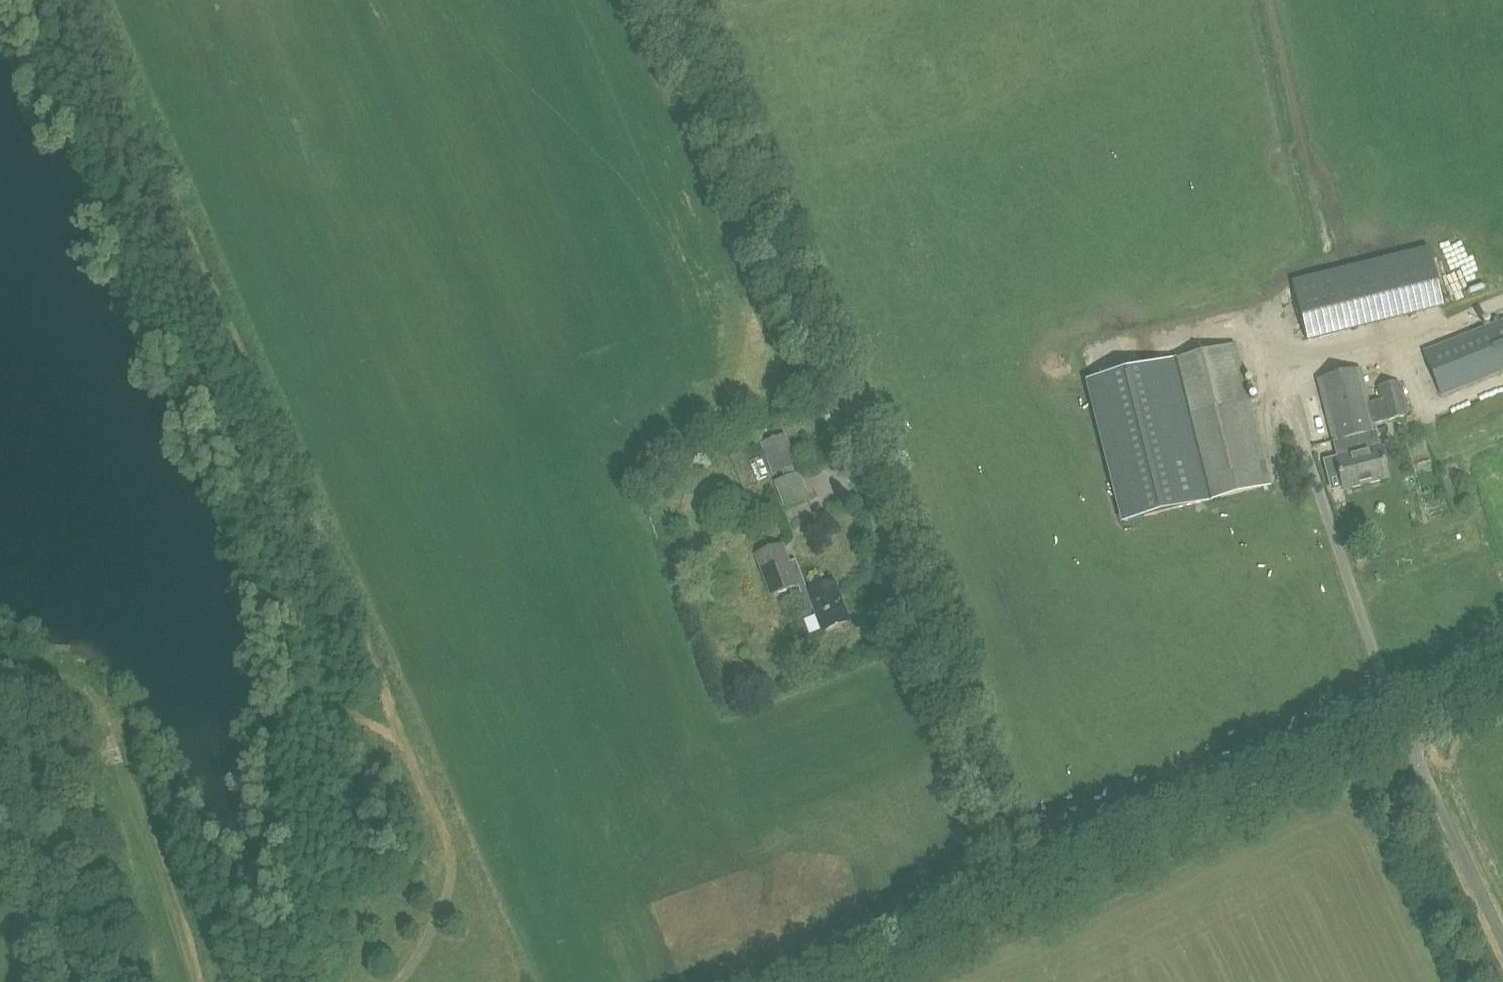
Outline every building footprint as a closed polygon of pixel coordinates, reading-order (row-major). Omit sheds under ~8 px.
[(1280,369),(1424,335),(1417,306),(1273,340),(1280,369)] [(1424,352),(1440,393),(1500,369),(1500,370),(1502,369),(1502,319),(1480,329),(1480,330),(1424,352)] [(1168,361),(1203,501),(1270,484),(1235,344),(1168,361)] [(1168,361),(1086,382),(1121,521),(1203,501),(1168,361)] [(1376,430),(1374,423),(1407,415),(1398,381),(1377,387),(1380,399),(1369,402),(1361,369),(1318,379),(1333,442),(1350,438),(1353,453),(1335,458),(1342,490),(1388,479),(1380,444),(1376,445),(1373,431),(1376,430)] [(785,434),(762,443),(774,474),(783,471),(786,478),(777,481),(786,506),(809,497),(785,434)] [(821,631),(849,621),(835,581),(808,591),(796,559),(790,562),(783,544),(756,554),(771,595),(799,585),(808,611),(814,608),(821,631)]
